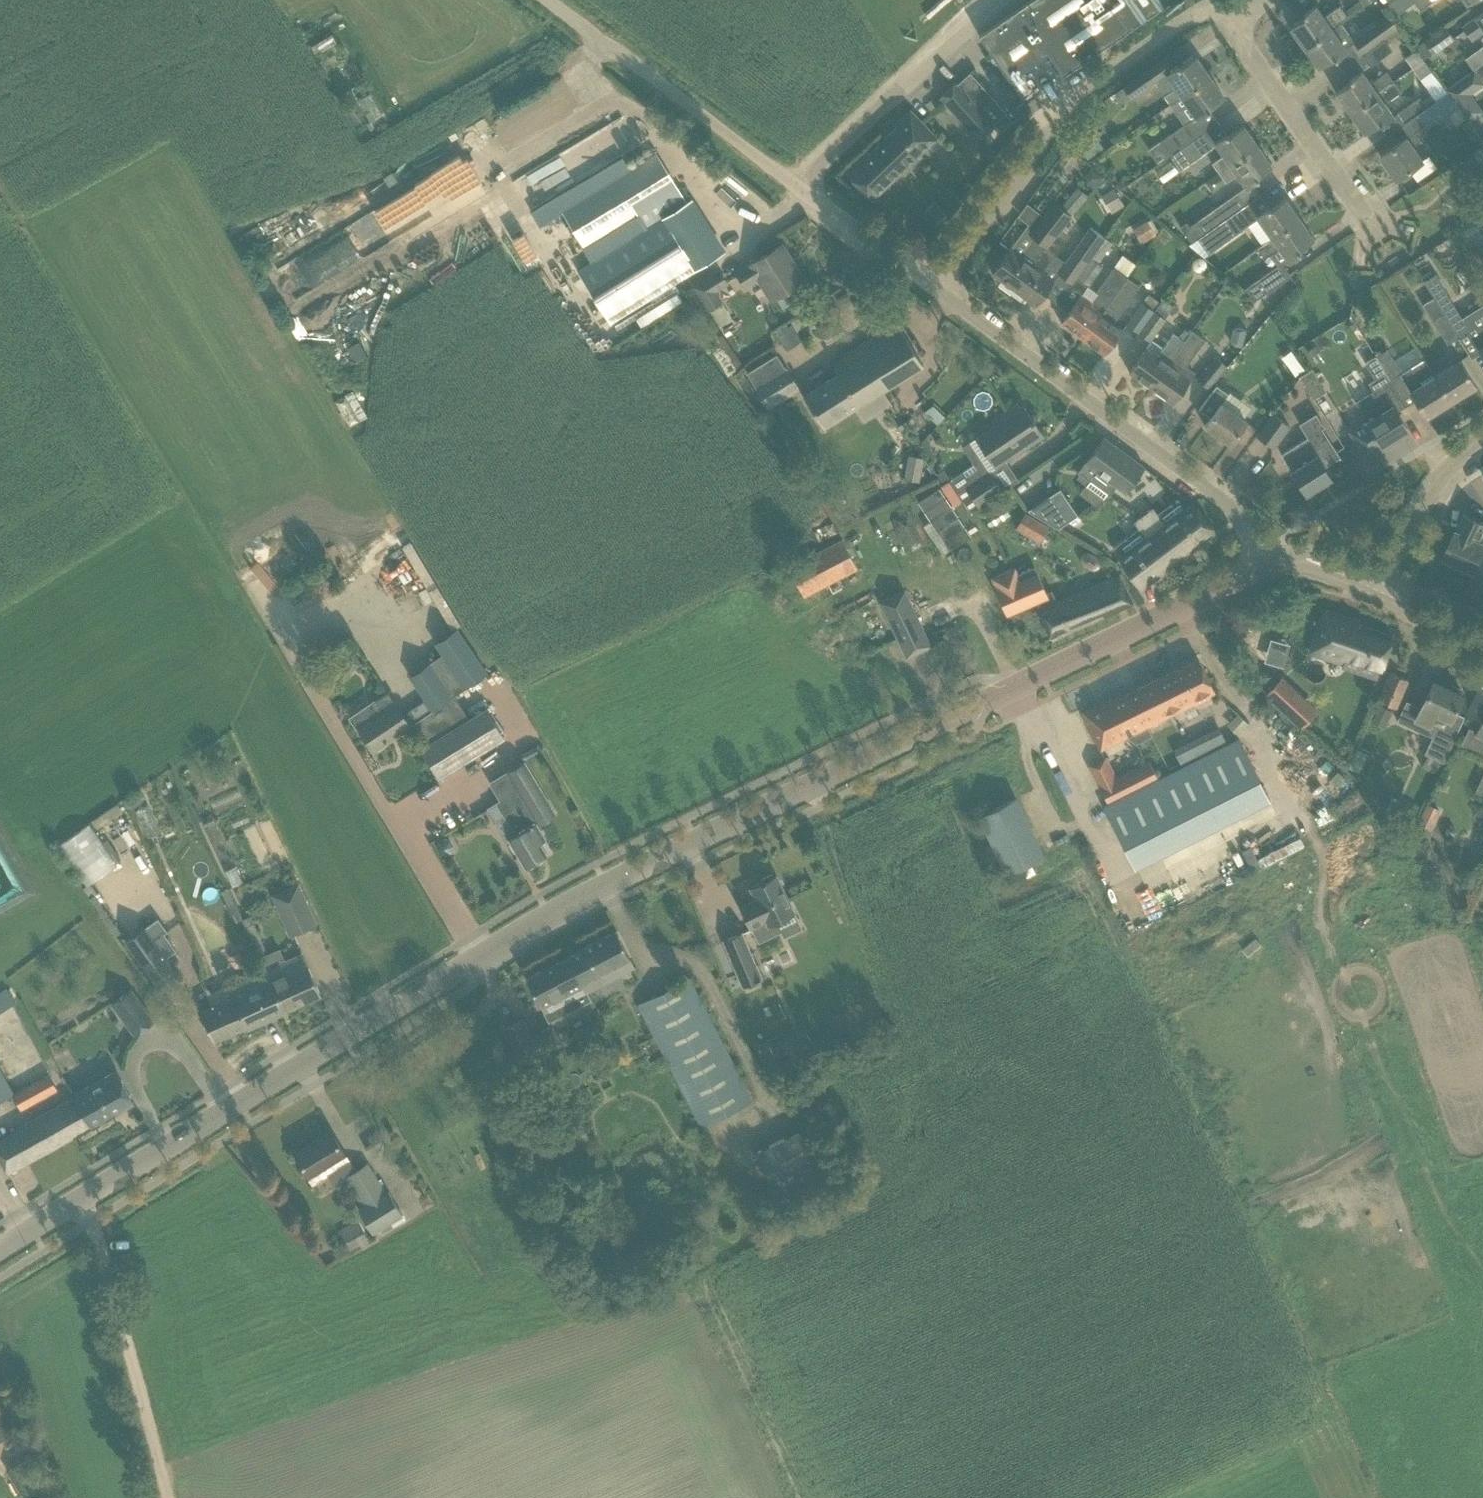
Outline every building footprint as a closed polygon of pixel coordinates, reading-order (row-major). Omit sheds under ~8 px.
[(1021,72),(1048,53),(1063,75),(1172,0),(1031,0),(979,36),(1022,99),(1034,91),(1021,72)] [(1418,10),(1432,0),(1411,0),(1418,10)] [(1289,27),(1304,48),(1331,28),(1347,16),(1340,6),(1323,17),(1315,5),(1302,14),(1304,17),(1289,27)] [(1476,17),(1475,17),(1462,26),(1470,38),(1482,29),(1482,12),(1476,17)] [(1354,42),(1363,55),(1383,41),(1382,38),(1396,28),(1387,16),(1353,41),(1354,42)] [(1353,41),(1340,22),(1331,28),(1304,48),(1318,68),(1333,57),(1335,60),(1347,51),(1345,48),(1354,42),(1353,41)] [(1424,41),(1432,52),(1451,39),(1443,28),(1424,41)] [(1383,41),(1363,55),(1369,65),(1390,50),(1383,41)] [(1405,58),(1412,68),(1424,60),(1416,50),(1405,58)] [(1181,95),(1182,96),(1209,77),(1195,57),(1180,67),(1178,65),(1172,69),(1164,58),(1123,86),(1131,97),(1165,72),(1175,87),(1164,95),(1170,103),(1181,95)] [(1424,60),(1412,68),(1419,79),(1431,70),(1424,60)] [(1446,89),(1455,101),(1457,104),(1467,97),(1468,92),(1481,82),(1472,69),(1446,89)] [(1336,92),(1350,113),(1394,82),(1386,71),(1369,82),(1361,71),(1349,79),(1350,82),(1336,92)] [(970,72),(957,83),(995,126),(1001,132),(1012,121),(1005,113),(1006,113),(970,72)] [(1209,77),(1182,96),(1198,119),(1210,110),(1208,108),(1223,97),(1209,77)] [(1394,82),(1350,113),(1364,133),(1379,122),(1381,125),(1393,116),(1383,102),(1400,90),(1394,82)] [(995,126),(957,83),(956,83),(940,98),(979,141),(995,126)] [(1397,113),(1404,124),(1447,93),(1442,86),(1421,101),(1419,98),(1397,113)] [(360,98),(373,119),(382,113),(369,92),(360,98)] [(1447,93),(1404,124),(1397,129),(1404,139),(1380,155),(1396,178),(1421,161),(1411,147),(1420,141),(1414,133),(1434,119),(1437,122),(1457,107),(1447,93)] [(1027,103),(1033,112),(1041,106),(1035,98),(1027,103)] [(1023,100),(1014,108),(1022,117),(1031,110),(1023,100)] [(892,127),(894,129),(847,174),(872,200),(901,172),(903,174),(922,156),(920,154),(937,138),(910,110),(892,127)] [(569,167),(575,179),(630,147),(614,119),(554,153),(564,170),(569,167)] [(1161,141),(1171,155),(1201,133),(1192,119),(1161,141)] [(1212,162),(1219,172),(1257,146),(1243,125),(1228,136),(1226,133),(1214,142),(1223,154),(1212,162)] [(1201,133),(1171,155),(1181,170),(1212,148),(1201,133)] [(1093,135),(1079,144),(1088,157),(1102,148),(1093,135)] [(1257,146),(1219,172),(1226,180),(1236,174),(1246,188),(1258,179),(1256,176),(1271,166),(1257,146)] [(1479,162),(1482,159),(1482,147),(1482,146),(1473,153),(1479,162)] [(686,202),(656,154),(564,212),(586,248),(638,217),(645,229),(578,271),(610,322),(695,269),(661,218),(686,202)] [(1092,169),(1087,175),(1087,183),(1093,188),(1102,177),(1092,169)] [(1077,186),(1061,205),(1064,208),(1065,209),(1071,214),(1087,195),(1077,186)] [(1113,191),(1106,196),(1115,209),(1122,204),(1113,191)] [(1185,223),(1179,228),(1190,245),(1198,239),(1220,223),(1233,214),(1244,206),(1236,194),(1212,211),(1188,228),(1185,223)] [(1256,215),(1271,237),(1272,238),(1299,219),(1285,199),(1270,209),(1268,206),(1256,215)] [(998,284),(1011,294),(1045,246),(1047,248),(1071,215),(1054,203),(1029,234),(1035,238),(1021,257),(1010,249),(992,273),(1001,280),(998,284)] [(935,204),(924,215),(935,226),(947,215),(935,204)] [(308,285),(392,244),(376,212),(293,253),(308,285)] [(1220,223),(1198,239),(1209,253),(1243,229),(1233,214),(1220,223)] [(1272,238),(1271,237),(1257,248),(1263,258),(1278,246),(1288,261),(1301,252),(1299,250),(1313,239),(1299,219),(1272,238)] [(1133,227),(1140,242),(1155,235),(1147,220),(1133,227)] [(1075,278),(1091,257),(1104,238),(1091,229),(1059,274),(1071,283),(1075,278)] [(736,273),(745,287),(758,278),(772,299),(803,280),(781,245),(764,255),(736,273)] [(1045,246),(1011,294),(1024,303),(1027,298),(1036,305),(1054,280),(1044,273),(1057,255),(1047,248),(1045,246)] [(1091,257),(1075,278),(1086,286),(1102,265),(1091,257)] [(1192,264),(1192,265),(1193,266),(1193,267),(1193,268),(1194,268),(1194,269),(1195,270),(1196,270),(1196,271),(1197,271),(1198,271),(1199,271),(1200,271),(1201,271),(1202,271),(1203,270),(1204,270),(1204,269),(1205,269),(1205,268),(1206,268),(1206,267),(1206,266),(1206,265),(1207,265),(1207,264),(1206,263),(1206,262),(1206,261),(1205,260),(1204,259),(1204,258),(1203,258),(1202,258),(1201,257),(1200,257),(1199,257),(1198,257),(1197,258),(1196,258),(1195,258),(1195,259),(1194,259),(1194,260),(1193,261),(1193,262),(1192,263),(1192,264)] [(1244,289),(1256,300),(1290,276),(1281,263),(1244,289)] [(1072,306),(1061,322),(1083,338),(1104,309),(1126,277),(1113,268),(1109,273),(1091,298),(1094,300),(1089,307),(1078,298),(1072,306)] [(727,283),(719,271),(694,288),(708,312),(722,303),(714,291),(727,283)] [(834,272),(832,282),(842,284),(844,274),(834,272)] [(1104,309),(1083,338),(1105,354),(1117,338),(1122,330),(1111,322),(1115,316),(1137,285),(1126,277),(1104,309)] [(1424,282),(1433,298),(1458,338),(1469,331),(1444,291),(1443,292),(1439,286),(1437,288),(1431,278),(1424,282)] [(1126,325),(1138,334),(1160,303),(1159,302),(1148,294),(1126,325)] [(1458,338),(1433,298),(1422,305),(1446,345),(1458,338)] [(1160,303),(1138,334),(1149,342),(1173,308),(1162,300),(1159,302),(1160,303)] [(803,396),(814,413),(823,428),(923,365),(896,322),(842,356),(849,367),(803,396)] [(785,323),(774,329),(787,350),(798,343),(785,323)] [(1477,327),(1480,332),(1471,338),(1482,356),(1482,323),(1477,327)] [(1230,340),(1233,344),(1242,346),(1246,328),(1237,326),(1233,328),(1230,340)] [(1190,380),(1195,373),(1186,367),(1205,341),(1190,330),(1182,341),(1171,357),(1172,358),(1151,387),(1173,403),(1185,387),(1190,380)] [(1129,372),(1151,387),(1172,358),(1171,357),(1182,341),(1173,334),(1157,356),(1146,348),(1129,372)] [(1388,349),(1375,357),(1389,380),(1402,373),(1388,349)] [(746,374),(768,409),(798,389),(776,354),(746,374)] [(1197,380),(1209,388),(1226,366),(1214,357),(1197,380)] [(1389,380),(1375,357),(1365,363),(1375,379),(1368,384),(1374,395),(1356,405),(1367,422),(1351,432),(1366,456),(1367,455),(1371,457),(1381,451),(1381,446),(1407,430),(1396,412),(1405,406),(1392,384),(1389,380)] [(1434,376),(1424,359),(1409,368),(1412,372),(1402,378),(1426,417),(1450,402),(1434,376)] [(1459,361),(1434,376),(1450,402),(1475,386),(1459,361)] [(1299,376),(1313,399),(1325,391),(1312,369),(1299,376)] [(1204,426),(1230,445),(1247,422),(1221,404),(1228,394),(1216,385),(1199,410),(1210,418),(1204,426)] [(1023,406),(1020,408),(1017,404),(1006,411),(1009,416),(975,439),(995,468),(1043,436),(1023,406)] [(1256,436),(1274,447),(1290,425),(1272,413),(1256,436)] [(911,418),(899,426),(906,438),(919,430),(911,418)] [(1340,457),(1322,428),(1281,454),(1305,493),(1330,478),(1323,467),(1340,457)] [(1084,462),(1085,463),(1078,472),(1109,495),(1116,486),(1126,493),(1144,467),(1103,437),(1084,462)] [(926,438),(918,446),(923,453),(930,448),(929,447),(929,441),(926,438)] [(910,457),(905,477),(918,479),(922,459),(910,457)] [(944,471),(937,475),(942,481),(949,478),(944,471)] [(952,484),(951,485),(970,513),(1001,492),(988,472),(967,486),(960,475),(950,481),(952,484)] [(1060,489),(1049,496),(1067,523),(1078,515),(1060,489)] [(1067,523),(1049,496),(1029,510),(1029,509),(1027,510),(1028,512),(1058,529),(1059,528),(1067,523)] [(1177,560),(1214,532),(1192,503),(1165,524),(1152,507),(1143,514),(1177,560)] [(1015,530),(1039,542),(1048,526),(1025,513),(1015,530)] [(1177,560),(1143,514),(1133,522),(1146,539),(1119,559),(1140,588),(1177,560)] [(1444,558),(1475,572),(1482,554),(1482,543),(1479,541),(1482,532),(1482,522),(1465,514),(1458,531),(1456,530),(1444,558)] [(804,597),(857,570),(841,539),(789,565),(804,597)] [(1079,555),(1078,558),(1079,562),(1082,565),(1088,568),(1091,569),(1095,568),(1097,565),(1099,561),(1098,557),(1095,555),(1089,552),(1086,550),(1082,552),(1079,555)] [(1015,568),(992,578),(997,589),(995,590),(1007,615),(1036,602),(1052,640),(1131,603),(1118,576),(1056,601),(1052,590),(1046,593),(1034,566),(1017,574),(1015,568)] [(880,603),(906,657),(930,645),(904,591),(880,603)] [(1324,611),(1310,652),(1342,663),(1344,663),(1345,658),(1381,669),(1392,635),(1358,624),(1359,623),(1324,611)] [(456,628),(435,643),(465,688),(487,673),(456,628)] [(353,652),(342,660),(351,671),(361,664),(353,652)] [(1122,693),(1081,713),(1099,750),(1126,737),(1134,743),(1151,735),(1147,727),(1182,709),(1180,705),(1192,700),(1195,706),(1216,695),(1198,659),(1123,695),(1122,693)] [(429,663),(409,676),(432,710),(452,697),(429,663)] [(1378,702),(1398,709),(1411,681),(1391,673),(1378,702)] [(1266,694),(1301,727),(1316,711),(1280,678),(1266,694)] [(1436,729),(1425,754),(1443,762),(1464,717),(1454,712),(1462,695),(1460,694),(1461,691),(1458,689),(1451,685),(1447,684),(1446,688),(1433,681),(1415,719),(1436,729)] [(381,713),(375,717),(358,729),(374,750),(410,725),(387,692),(373,702),(381,713)] [(422,749),(439,776),(503,737),(487,710),(422,749)] [(1477,732),(1468,728),(1461,745),(1482,755),(1482,719),(1481,721),(1482,722),(1477,732)] [(1269,800),(1239,739),(1205,756),(1236,817),(1269,800)] [(1236,817),(1205,756),(1172,773),(1202,834),(1236,817)] [(1089,766),(1106,801),(1156,776),(1149,762),(1115,779),(1105,759),(1089,766)] [(509,839),(525,867),(546,854),(539,842),(545,839),(536,823),(555,812),(525,762),(491,782),(502,800),(497,803),(506,819),(507,818),(517,834),(509,839)] [(1172,773),(1138,790),(1168,851),(1202,834),(1172,773)] [(1482,796),(1482,775),(1475,792),(1482,796)] [(1138,790),(1104,806),(1135,867),(1168,851),(1138,790)] [(1391,797),(1387,808),(1411,819),(1416,809),(1391,797)] [(979,816),(987,834),(1006,874),(1042,856),(1015,799),(1007,802),(1006,800),(1003,802),(1004,804),(979,816)] [(1411,830),(1428,838),(1432,830),(1431,830),(1440,810),(1426,804),(1417,824),(1414,823),(1411,830)] [(87,823),(60,843),(90,882),(117,862),(87,823)] [(437,843),(436,849),(439,854),(445,856),(451,853),(452,846),(449,841),(443,840),(437,843)] [(779,924),(795,916),(775,876),(773,877),(772,874),(761,879),(762,882),(751,888),(756,899),(740,907),(751,930),(759,926),(764,935),(780,927),(779,924)] [(272,895),(290,935),(315,924),(297,883),(272,895)] [(262,940),(250,915),(242,919),(259,954),(266,950),(261,941),(262,940)] [(175,970),(154,940),(167,931),(158,918),(125,942),(155,984),(175,970)] [(579,950),(580,951),(526,979),(535,996),(545,1014),(634,967),(630,959),(625,948),(616,931),(579,950)] [(755,965),(741,933),(723,941),(736,973),(755,965)] [(285,1011),(321,995),(302,954),(229,987),(233,997),(200,1011),(214,1042),(247,1028),(248,1029),(285,1012),(285,1011)] [(638,1004),(700,1125),(751,1100),(689,978),(638,1004)] [(15,1001),(6,988),(0,992),(0,1011),(15,1001)] [(154,1021),(131,990),(111,1003),(135,1036),(154,1021)] [(521,1019),(503,1029),(521,1061),(549,1048),(562,1042),(553,1026),(541,1032),(531,1037),(521,1019)] [(802,1031),(772,1046),(779,1059),(808,1045),(802,1031)] [(59,1089),(67,1085),(58,1066),(50,1070),(59,1089)] [(8,1173),(134,1102),(117,1071),(73,1095),(74,1098),(0,1139),(0,1159),(8,1173)] [(12,1093),(0,1072),(0,1099),(12,1093)] [(12,1095),(21,1110),(57,1089),(49,1075),(12,1095)] [(819,1150),(811,1135),(803,1140),(798,1130),(754,1153),(777,1196),(820,1173),(811,1154),(819,1150)] [(295,1153),(298,1158),(313,1183),(349,1162),(330,1131),(295,1153)] [(346,1176),(364,1206),(358,1209),(372,1233),(403,1214),(389,1191),(385,1193),(367,1163),(346,1176)] [(364,1231),(347,1241),(353,1251),(370,1241),(364,1231)]
